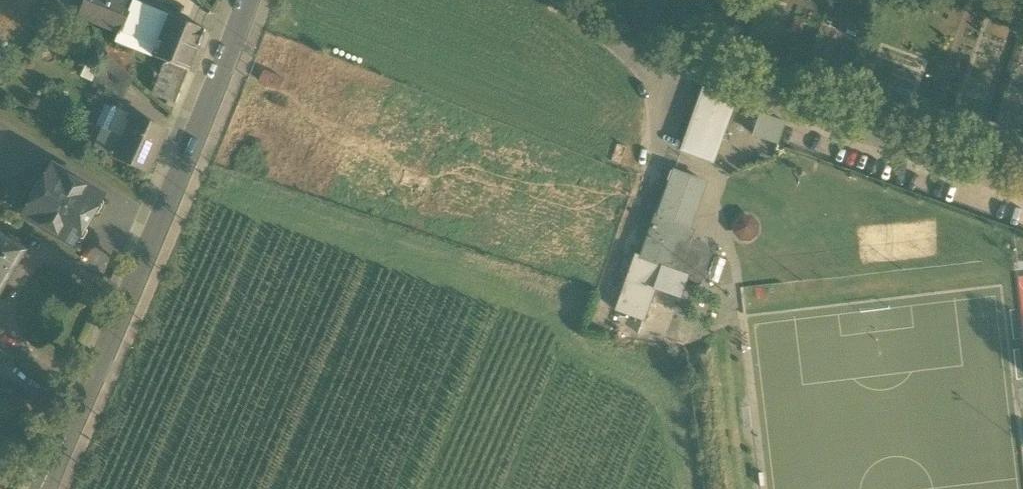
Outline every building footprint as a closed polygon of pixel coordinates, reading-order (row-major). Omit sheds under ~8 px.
[(51,11),(58,4),(54,0),(48,0),(44,4),(51,11)] [(73,19),(80,17),(79,16),(85,0),(54,0),(58,4),(70,16),(73,19)] [(119,33),(120,33),(129,11),(132,4),(131,4),(122,0),(85,0),(79,16),(80,17),(119,33)] [(132,4),(129,11),(154,21),(158,12),(132,1),(131,4),(132,4)] [(159,11),(158,12),(154,21),(129,11),(120,33),(119,33),(115,41),(117,42),(135,49),(152,56),(168,16),(169,15),(159,11)] [(204,30),(168,16),(152,56),(165,62),(187,71),(188,71),(188,69),(197,47),(204,30)] [(135,49),(117,42),(114,49),(132,56),(135,49)] [(92,86),(121,100),(132,77),(108,53),(92,86)] [(157,96),(174,103),(187,71),(165,62),(153,93),(157,96)] [(258,83),(279,91),(283,80),(263,71),(258,83)] [(703,88),(680,151),(712,162),(735,100),(703,88)] [(104,104),(95,125),(112,133),(122,112),(122,111),(115,108),(115,107),(113,106),(112,106),(105,103),(105,105),(104,104)] [(133,117),(122,112),(112,133),(95,125),(86,143),(144,170),(144,171),(146,171),(165,131),(163,130),(133,116),(133,117)] [(759,113),(751,136),(778,145),(786,121),(759,113)] [(23,217),(73,246),(84,226),(86,227),(92,216),(90,215),(102,196),(52,167),(43,183),(44,183),(34,202),(32,201),(23,217)] [(655,215),(640,258),(639,259),(687,276),(691,277),(691,279),(696,281),(702,278),(704,273),(703,271),(709,255),(704,247),(688,241),(675,236),(679,226),(688,229),(704,183),(673,171),(657,215),(655,215)] [(9,190),(0,185),(0,205),(9,190)] [(749,220),(742,220),(737,225),(736,232),(741,237),(748,237),(753,233),(753,226),(749,220)] [(23,252),(0,238),(0,291),(23,252)] [(639,259),(640,258),(635,256),(615,311),(643,321),(654,289),(679,298),(687,276),(639,259)] [(0,351),(0,367),(2,368),(9,357),(0,351)]
